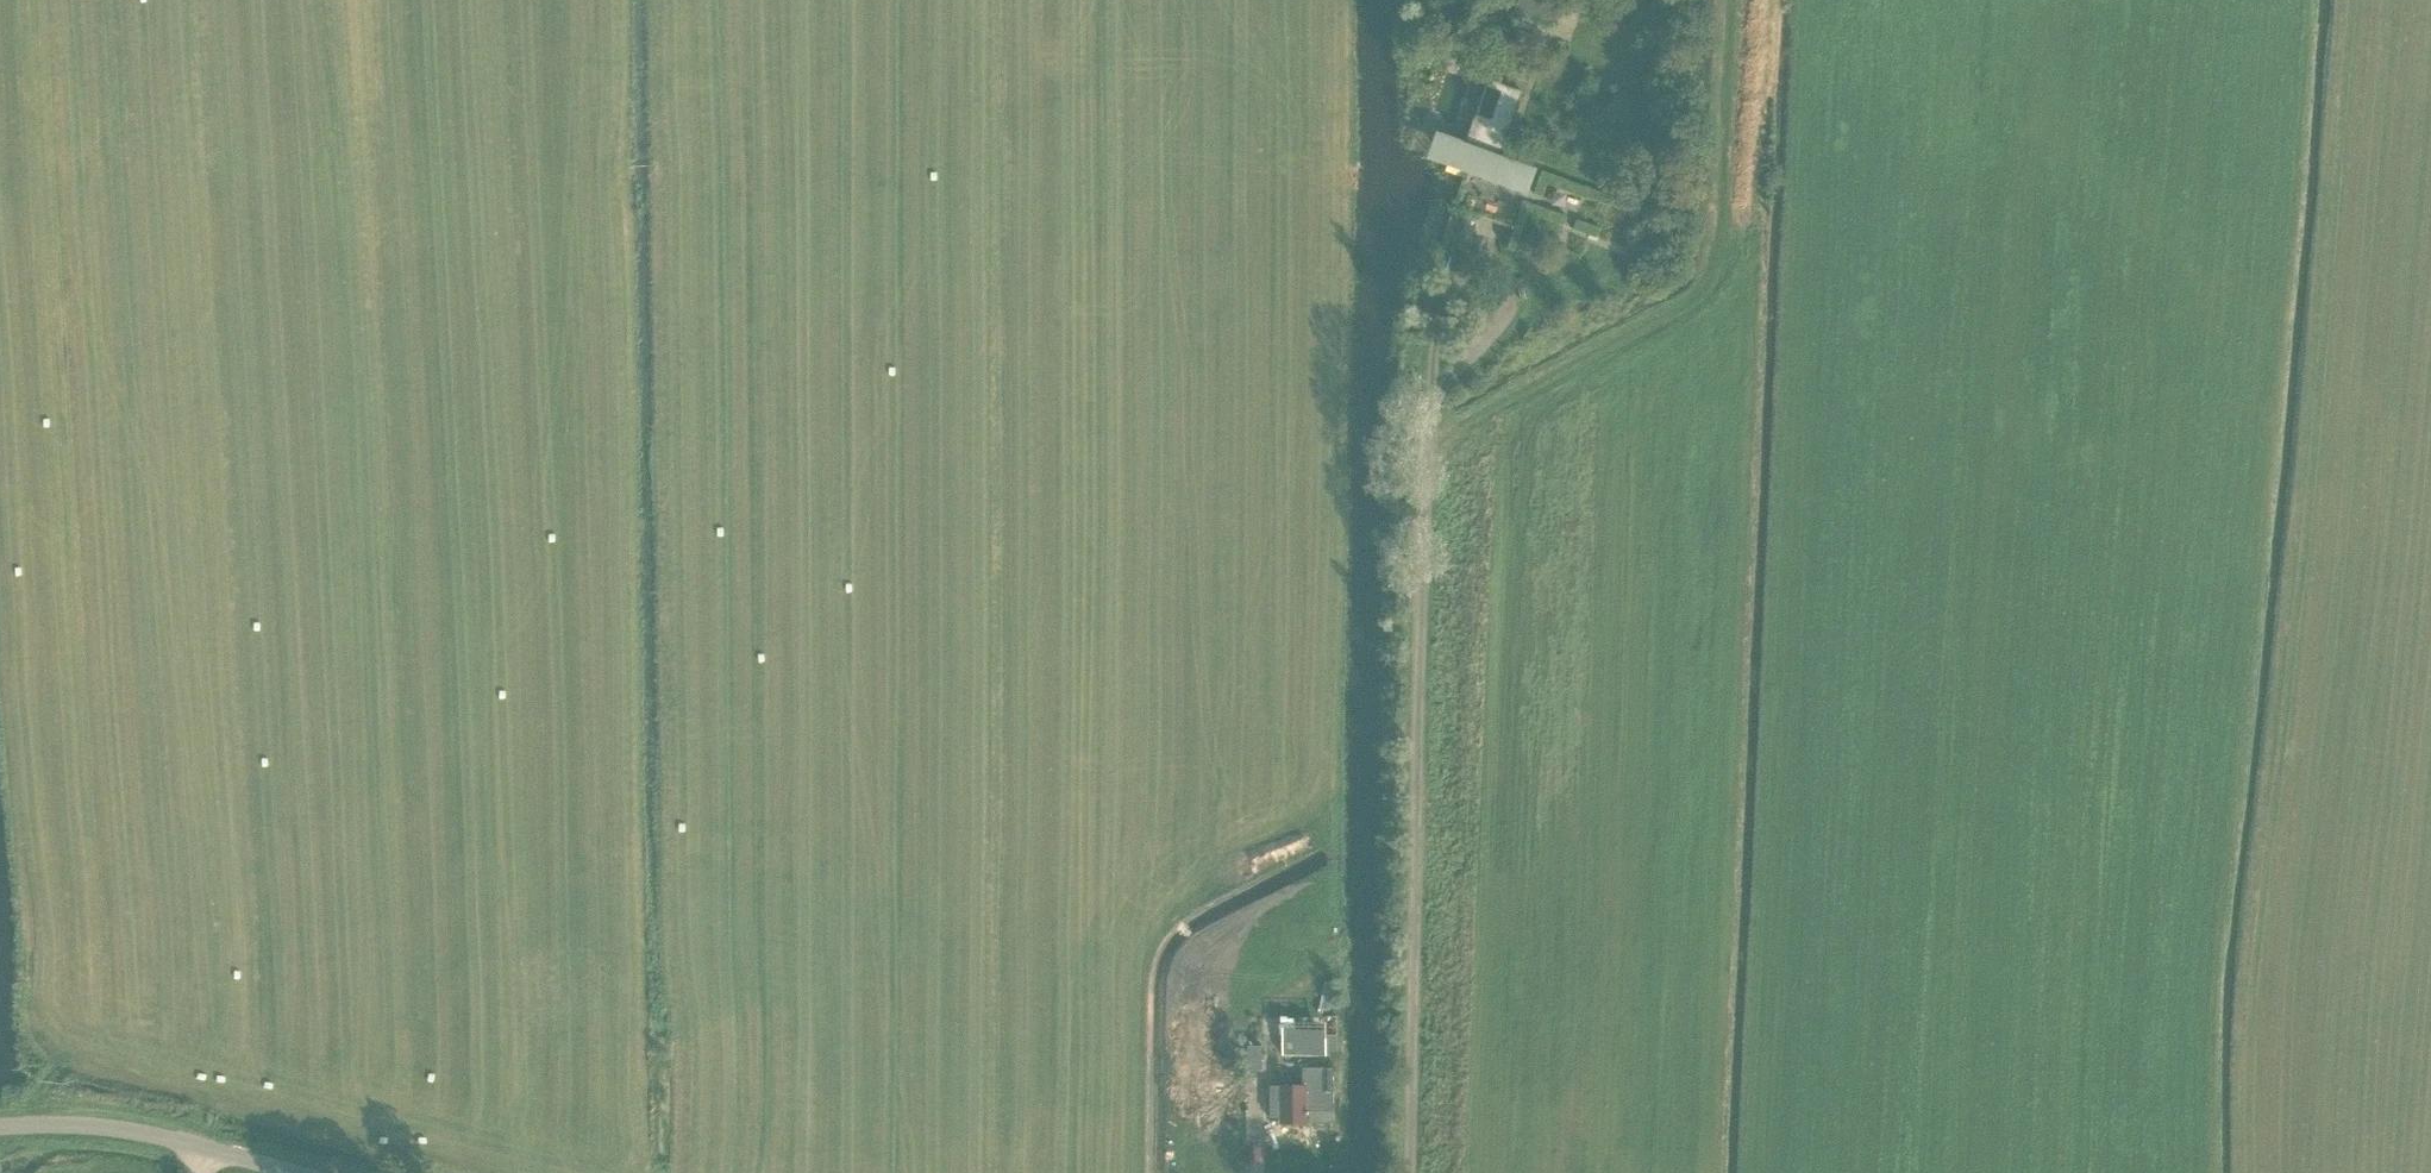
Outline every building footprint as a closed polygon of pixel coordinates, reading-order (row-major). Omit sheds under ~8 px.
[(1522,91),(1486,79),(1464,144),(1454,141),(1435,134),(1425,162),(1464,175),(1452,208),(1513,229),(1534,168),(1500,156),(1522,91)] [(1329,1057),(1328,1028),(1312,1028),(1313,1058),(1329,1057)] [(1332,1123),(1332,1069),(1301,1069),(1301,1087),(1269,1087),(1269,1117),(1282,1117),(1282,1123),(1304,1122),(1304,1123),(1332,1123)]
